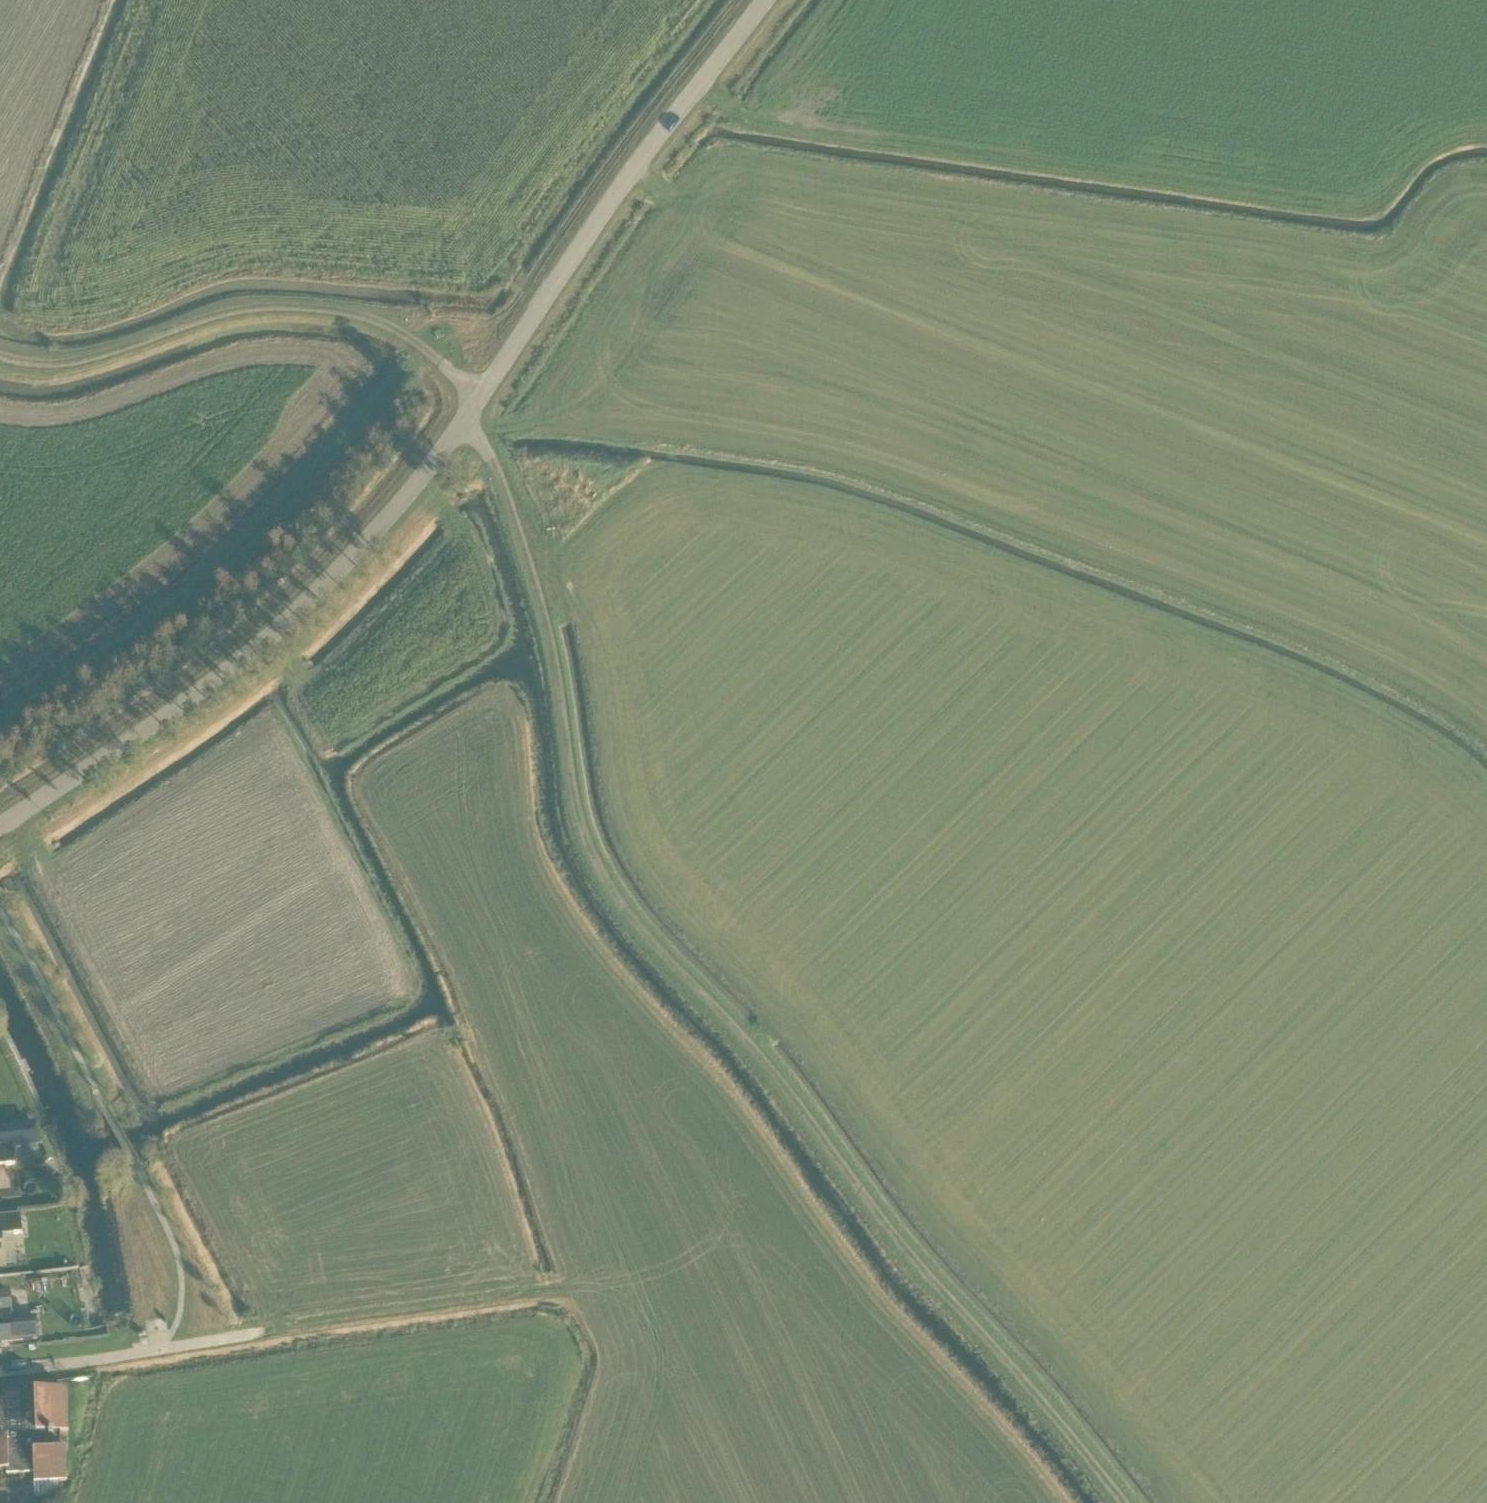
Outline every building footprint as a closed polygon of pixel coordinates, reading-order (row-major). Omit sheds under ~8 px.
[(11,1130),(0,1131),(0,1142),(1,1148),(14,1147),(14,1149),(36,1147),(34,1126),(11,1129),(11,1130)] [(16,1164),(14,1147),(0,1148),(0,1166),(16,1164)] [(5,1268),(1,1236),(23,1234),(21,1217),(0,1219),(0,1269),(5,1268)] [(38,1341),(35,1320),(13,1322),(10,1293),(0,1294),(0,1345),(38,1341)] [(36,1392),(36,1395),(20,1396),(20,1395),(5,1395),(5,1402),(0,1402),(0,1472),(7,1472),(7,1477),(25,1476),(25,1475),(35,1475),(35,1484),(67,1483),(66,1452),(62,1452),(61,1433),(68,1433),(67,1391),(36,1392)]
